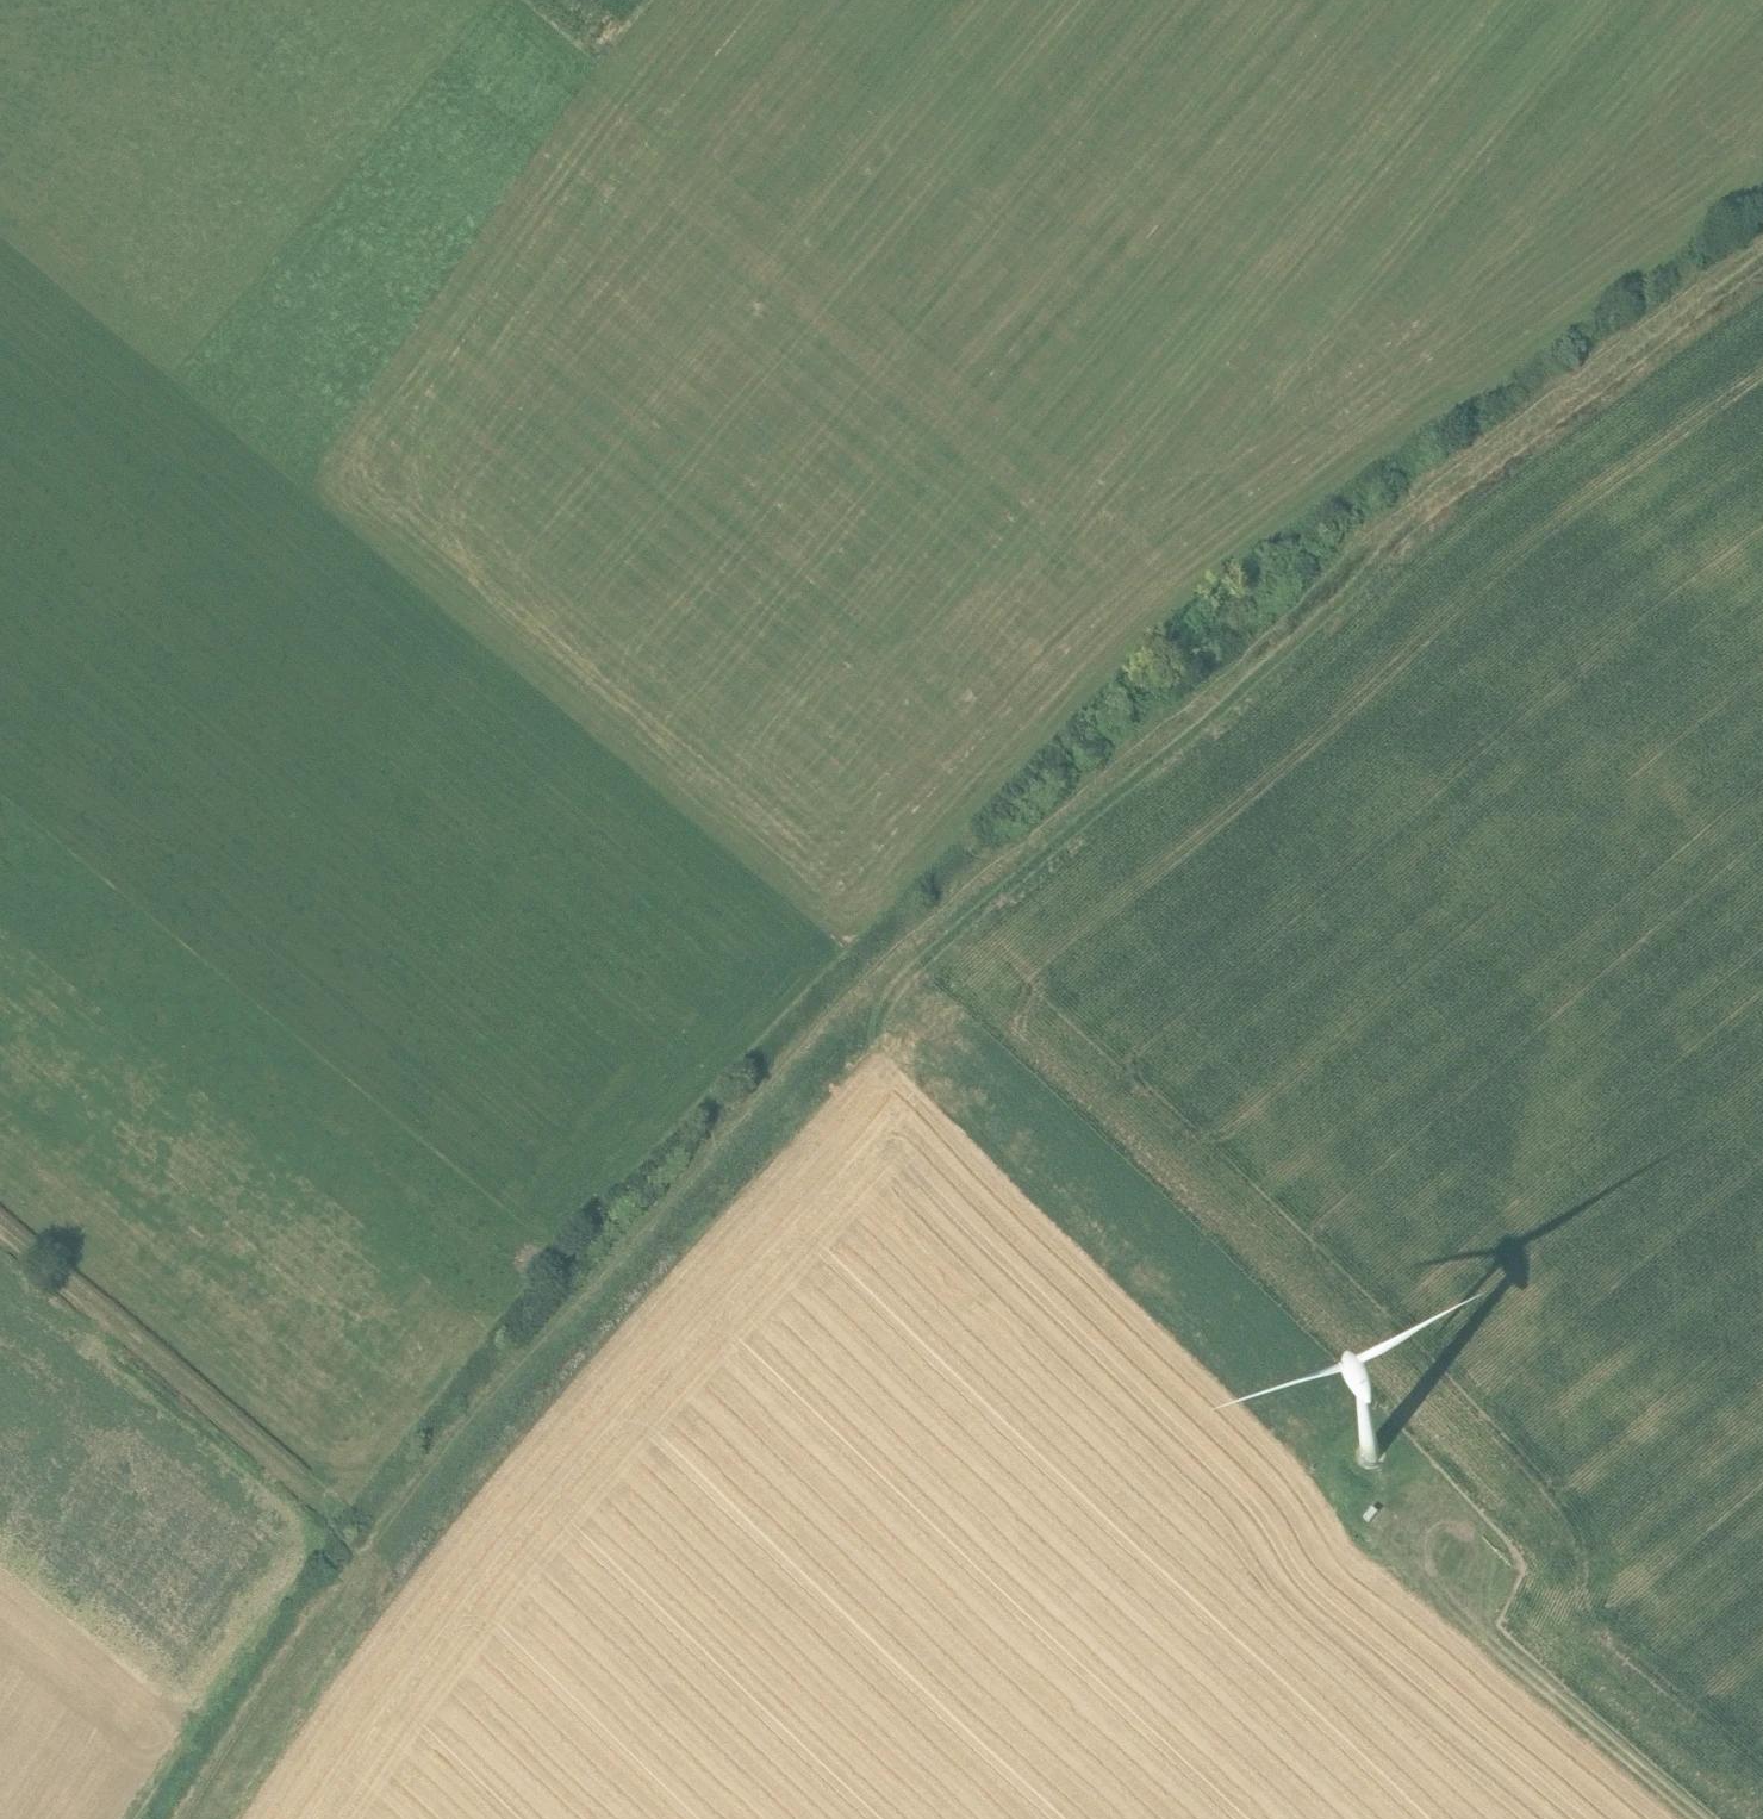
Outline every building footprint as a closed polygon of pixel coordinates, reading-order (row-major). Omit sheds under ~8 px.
[(1374,1512),(1364,1522),(1371,1529),(1381,1519),(1374,1512)]
